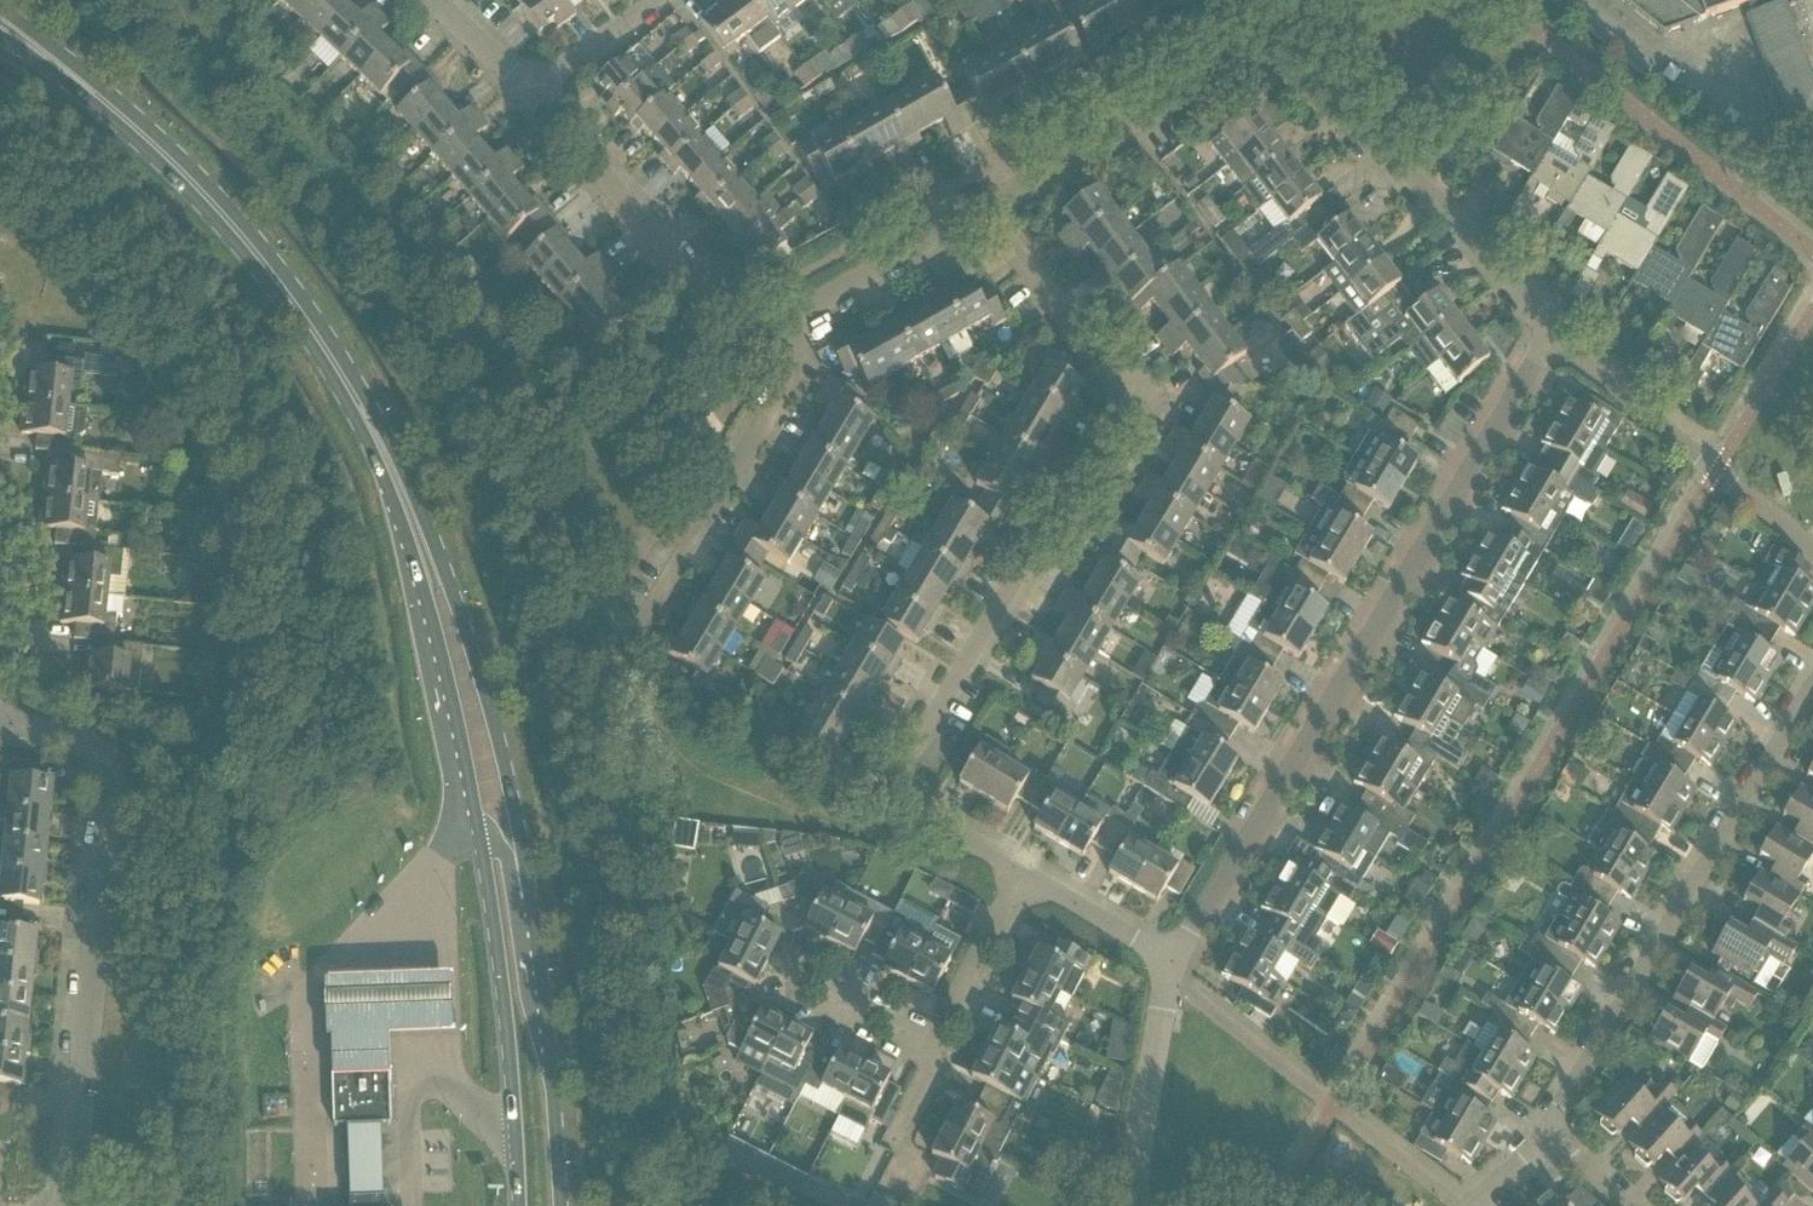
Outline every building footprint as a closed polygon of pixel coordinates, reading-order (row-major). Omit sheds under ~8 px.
[(319,0),(280,0),(279,1),(300,20),(319,0)] [(348,9),(339,0),(319,0),(300,20),(320,39),(348,9)] [(566,22),(550,0),(518,0),(516,1),(539,33),(553,23),(557,29),(566,22)] [(576,15),(572,9),(584,0),(550,0),(566,22),(576,15)] [(722,6),(758,55),(780,38),(772,27),(752,0),(730,0),(722,6)] [(786,0),(752,0),(772,27),(794,10),(786,0)] [(808,0),(786,0),(794,10),(808,0)] [(922,0),(918,0),(907,7),(899,13),(909,28),(918,21),(920,25),(933,16),(922,0)] [(1092,56),(1104,49),(1101,43),(1113,36),(1093,0),(1068,15),(1080,35),(1092,56)] [(1141,29),(1125,0),(1094,0),(1093,0),(1113,36),(1126,29),(1130,35),(1141,29)] [(1152,22),(1149,16),(1161,9),(1156,0),(1125,0),(1141,29),(1152,22)] [(1188,0),(1156,0),(1161,9),(1174,1),(1183,17),(1194,11),(1188,0)] [(1206,4),(1203,0),(1188,0),(1194,11),(1206,4)] [(1663,35),(1699,22),(1699,21),(1747,3),(1751,15),(1746,17),(1777,103),(1770,105),(1786,150),(1812,140),(1812,0),(1620,0),(1663,35)] [(962,6),(957,8),(967,25),(975,20),(966,4),(962,6)] [(340,58),(380,15),(371,6),(359,19),(348,9),(320,39),(340,58)] [(727,60),(738,52),(733,46),(745,37),(722,6),(699,23),(727,60)] [(901,34),(909,28),(899,13),(890,19),(901,34)] [(360,77),(388,47),(378,37),(390,24),(380,15),(340,58),(360,77)] [(1072,68),(1084,61),(1060,19),(1035,34),(1056,69),(1068,62),(1072,68)] [(686,29),(672,39),(678,48),(692,38),(686,29)] [(861,55),(869,49),(859,34),(850,41),(861,55)] [(1035,89),(1046,82),(1043,77),(1056,69),(1035,34),(1011,47),(1035,89)] [(692,38),(678,48),(686,59),(700,48),(698,46),(692,38)] [(853,61),(861,55),(850,41),(842,47),(853,61)] [(624,57),(594,83),(595,84),(605,95),(599,100),(607,109),(656,66),(638,45),(624,57)] [(399,57),(388,47),(360,77),(381,97),(389,87),(399,96),(424,72),(403,52),(399,57)] [(1024,95),(1035,89),(1011,47),(987,61),(1008,97),(1020,89),(1024,95)] [(866,73),(883,63),(877,54),(861,64),(866,73)] [(706,75),(721,64),(715,55),(700,66),(706,75)] [(975,123),(998,110),(995,104),(1008,97),(987,61),(963,75),(969,86),(957,93),(975,123)] [(813,83),(822,76),(811,62),(803,68),(813,83)] [(850,82),(866,73),(861,64),(844,73),(850,82)] [(666,95),(675,88),(656,66),(607,109),(614,118),(620,113),(630,125),(660,100),(660,99),(665,95),(666,95)] [(805,89),(813,83),(803,68),(794,74),(805,89)] [(416,136),(447,109),(437,98),(443,93),(424,72),(399,96),(407,106),(397,114),(416,136)] [(946,100),(934,79),(909,93),(930,129),(942,121),(951,137),(975,123),(957,93),(946,100)] [(818,100),(835,91),(830,81),(813,91),(818,100)] [(1550,148),(1567,121),(1579,101),(1557,88),(1544,108),(1536,121),(1538,128),(1541,130),(1538,134),(1512,119),(1471,187),(1486,196),(1502,169),(1505,171),(1510,163),(1532,177),(1549,148),(1550,148)] [(733,110),(747,99),(741,91),(726,102),(733,110)] [(765,112),(774,105),(763,91),(755,97),(765,112)] [(910,148),(921,142),(917,136),(930,129),(909,93),(886,106),(910,148)] [(683,116),(666,95),(665,95),(660,99),(660,100),(630,125),(638,134),(644,129),(654,141),(683,116)] [(739,119),(753,108),(747,99),(733,110),(739,119)] [(1523,191),(1507,218),(1521,226),(1537,200),(1533,197),(1539,188),(1549,194),(1546,199),(1560,208),(1563,203),(1568,206),(1569,206),(1586,178),(1587,178),(1603,151),(1616,130),(1595,118),(1598,112),(1579,101),(1567,121),(1579,128),(1580,128),(1583,125),(1587,127),(1581,138),(1575,146),(1558,136),(1550,148),(1549,148),(1532,177),(1529,182),(1523,191)] [(1237,158),(1270,134),(1252,111),(1248,115),(1238,103),(1199,133),(1226,167),(1237,158)] [(899,155),(910,148),(886,106),(862,120),(882,156),(895,149),(899,155)] [(434,157),(478,118),(470,108),(456,120),(451,114),(447,109),(416,136),(434,157)] [(666,167),(701,137),(683,116),(654,141),(655,143),(665,154),(659,158),(662,163),(666,167)] [(452,178),(483,151),(473,140),(487,128),(478,118),(434,157),(452,178)] [(861,176),(873,169),(869,163),(882,156),(862,120),(838,134),(861,176)] [(861,176),(838,134),(814,148),(810,141),(797,149),(815,179),(827,172),(833,184),(847,176),(850,182),(861,176)] [(1242,189),(1286,156),(1270,134),(1226,167),(1242,189)] [(765,155),(780,144),(774,136),(759,146),(765,155)] [(690,183),(719,158),(701,137),(666,167),(674,176),(679,171),(690,183)] [(772,163),(786,152),(780,144),(765,155),(772,163)] [(1554,230),(1537,257),(1552,266),(1568,239),(1564,236),(1575,217),(1584,223),(1576,236),(1597,248),(1605,235),(1606,236),(1617,216),(1618,216),(1626,202),(1640,180),(1652,160),(1631,146),(1630,146),(1617,167),(1609,180),(1611,187),(1614,189),(1612,193),(1587,178),(1586,178),(1569,206),(1568,206),(1565,211),(1554,230)] [(469,198),(514,160),(506,150),(493,162),(483,151),(452,178),(469,198)] [(1255,214),(1271,202),(1303,178),(1286,156),(1242,189),(1254,205),(1250,208),(1255,214)] [(702,209),(737,179),(719,158),(690,183),(700,196),(695,200),(702,209)] [(487,219),(519,193),(509,181),(523,170),(514,160),(469,198),(487,219)] [(1150,182),(1160,175),(1151,163),(1142,171),(1150,182)] [(1591,258),(1585,269),(1595,275),(1601,264),(1606,256),(1636,274),(1636,275),(1651,249),(1652,249),(1676,210),(1689,189),(1667,176),(1666,175),(1654,196),(1644,212),(1626,202),(1618,216),(1617,216),(1606,236),(1605,235),(1597,248),(1591,258)] [(1190,176),(1181,182),(1187,190),(1196,184),(1190,176)] [(1238,264),(1237,264),(1247,276),(1257,268),(1291,241),(1325,216),(1316,204),(1320,200),(1303,178),(1271,202),(1258,212),(1274,233),(1246,254),(1248,256),(1238,264)] [(726,226),(755,200),(737,179),(702,209),(710,218),(715,213),(726,226)] [(798,199),(813,189),(807,180),(792,191),(798,199)] [(805,208),(819,197),(813,189),(798,199),(805,208)] [(1066,249),(1114,212),(1096,190),(1063,215),(1073,227),(1058,238),(1066,249)] [(528,204),(519,193),(487,219),(506,241),(516,233),(524,243),(551,220),(533,199),(528,204)] [(1207,198),(1196,206),(1205,218),(1216,210),(1207,198)] [(738,251),(773,221),(767,213),(755,200),(726,226),(736,238),(730,242),(738,251)] [(1687,281),(1723,221),(1701,208),(1689,228),(1674,251),(1676,258),(1679,260),(1677,264),(1652,249),(1651,249),(1636,275),(1636,274),(1631,282),(1671,306),(1671,307),(1686,281),(1687,281)] [(756,273),(786,247),(776,236),(794,221),(785,210),(773,221),(738,251),(756,273)] [(1214,229),(1225,221),(1216,210),(1205,218),(1214,229)] [(1097,260),(1130,235),(1114,212),(1066,249),(1074,259),(1088,248),(1097,260)] [(1334,228),(1325,216),(1291,241),(1301,254),(1316,242),(1333,264),(1365,240),(1348,217),(1334,228)] [(542,283),(573,256),(564,245),(569,241),(551,220),(524,243),(533,253),(523,261),(542,283)] [(1193,223),(1186,229),(1191,236),(1198,230),(1193,223)] [(1100,292),(1147,257),(1130,235),(1097,260),(1106,271),(1092,282),(1100,292)] [(1338,295),(1350,286),(1382,262),(1365,240),(1333,264),(1322,273),(1338,295)] [(1722,314),(1746,274),(1758,254),(1736,240),(1710,283),(1711,290),(1714,292),(1712,296),(1687,281),(1686,281),(1671,307),(1671,306),(1666,315),(1705,339),(1706,339),(1721,313),(1722,314)] [(560,304),(605,265),(596,256),(583,267),(573,256),(542,283),(560,304)] [(1130,303),(1163,278),(1147,257),(1100,292),(1108,303),(1122,292),(1130,303)] [(1367,309),(1383,297),(1395,288),(1400,284),(1382,262),(1350,286),(1338,295),(1355,317),(1367,308),(1367,309)] [(578,325),(609,298),(600,287),(613,275),(611,273),(605,265),(560,304),(578,325)] [(1162,315),(1194,290),(1177,267),(1163,278),(1130,303),(1139,314),(1153,303),(1162,315)] [(1256,288),(1266,280),(1257,268),(1247,276),(1256,288)] [(1583,305),(1599,278),(1595,275),(1585,269),(1568,296),(1583,305)] [(1741,372),(1790,290),(1768,277),(1744,316),(1746,323),(1749,325),(1747,329),(1722,314),(1721,313),(1706,339),(1705,339),(1672,394),(1687,403),(1703,376),(1698,373),(1710,353),(1741,372)] [(975,294),(968,283),(955,291),(952,285),(940,291),(964,333),(990,318),(993,325),(1004,318),(995,302),(987,288),(975,294)] [(1395,288),(1383,297),(1367,309),(1367,308),(1355,317),(1344,326),(1371,362),(1414,330),(1422,341),(1454,316),(1437,293),(1413,312),(1395,288)] [(1211,312),(1194,290),(1162,315),(1170,327),(1156,337),(1164,347),(1211,312)] [(932,304),(920,311),(940,347),(950,362),(973,348),(964,333),(940,291),(929,298),(932,304)] [(650,318),(632,297),(619,309),(609,298),(578,325),(596,347),(614,331),(623,341),(650,318)] [(940,347),(920,311),(907,318),(904,312),(892,319),(916,360),(940,347)] [(1291,331),(1302,323),(1293,311),(1282,319),(1291,331)] [(1195,359),(1228,334),(1211,312),(1164,347),(1172,358),(1186,347),(1195,359)] [(1611,348),(1627,321),(1612,312),(1596,340),(1611,348)] [(1425,373),(1439,363),(1471,338),(1454,316),(1422,341),(1408,351),(1425,373)] [(892,374),(916,360),(892,319),(881,325),(884,331),(872,338),(892,374)] [(1300,343),(1311,334),(1302,323),(1291,331),(1300,343)] [(859,346),(850,330),(827,344),(844,374),(856,367),(868,388),(892,374),(872,338),(859,346)] [(1211,391),(1246,390),(1230,368),(1245,356),(1228,334),(1195,359),(1204,370),(1198,374),(1211,391)] [(657,356),(662,352),(668,347),(659,336),(648,345),(657,356)] [(1439,363),(1427,372),(1444,395),(1456,385),(1488,361),(1471,338),(1439,363)] [(1648,377),(1664,350),(1649,342),(1633,369),(1648,377)] [(1316,348),(1302,358),(1316,376),(1330,366),(1316,348)] [(1047,367),(1033,390),(1074,415),(1081,404),(1075,401),(1083,387),(1072,381),(1078,369),(1048,351),(1041,363),(1047,367)] [(27,372),(24,403),(70,408),(72,390),(82,391),(84,363),(69,361),(45,358),(43,374),(27,372)] [(978,382),(988,365),(979,360),(970,377),(978,382)] [(987,387),(997,371),(988,365),(978,382),(987,387)] [(858,446),(873,421),(853,409),(860,398),(830,380),(816,403),(831,413),(824,425),(858,446)] [(942,405),(958,395),(953,386),(936,395),(942,405)] [(1061,423),(1067,426),(1074,415),(1033,390),(1019,414),(1054,435),(1061,423)] [(1234,447),(1248,423),(1232,413),(1246,390),(1211,391),(1200,410),(1206,414),(1199,426),(1234,447)] [(1375,391),(1366,405),(1382,415),(1391,401),(1375,391)] [(925,414),(942,405),(936,395),(920,405),(925,414)] [(970,417),(980,400),(971,395),(961,411),(970,417)] [(1623,419),(1596,403),(1584,396),(1577,407),(1567,400),(1553,423),(1591,445),(1603,452),(1616,430),(1623,419)] [(83,439),(87,436),(90,410),(70,408),(24,403),(21,435),(36,436),(35,451),(64,454),(77,456),(77,455),(79,438),(83,439)] [(960,433),(970,417),(961,411),(951,428),(960,433)] [(1418,426),(1397,414),(1392,411),(1384,424),(1370,416),(1365,424),(1368,434),(1354,457),(1402,486),(1417,462),(1402,453),(1418,426)] [(1019,414),(1004,438),(1046,462),(1052,451),(1047,448),(1054,435),(1019,414)] [(1591,491),(1599,479),(1596,474),(1606,458),(1603,452),(1591,445),(1553,423),(1540,445),(1553,452),(1546,464),(1591,491)] [(858,446),(824,425),(816,438),(810,434),(803,445),(844,470),(858,446)] [(1220,471),(1234,447),(1199,426),(1191,438),(1176,429),(1169,441),(1220,471)] [(1004,438),(990,462),(1025,483),(1033,470),(1039,474),(1046,462),(1004,438)] [(1178,461),(1170,473),(1206,495),(1220,471),(1169,441),(1163,452),(1178,461)] [(830,494),(844,470),(803,445),(797,456),(803,460),(795,472),(830,494)] [(77,456),(64,454),(62,468),(47,466),(43,498),(99,504),(101,475),(119,477),(120,465),(139,467),(139,462),(77,455),(77,456)] [(1388,511),(1402,486),(1354,457),(1342,476),(1344,484),(1347,485),(1339,499),(1365,515),(1373,502),(1388,511)] [(193,462),(174,463),(175,481),(193,480),(193,462)] [(990,462),(976,486),(968,497),(980,503),(1010,522),(1024,498),(1018,495),(1025,483),(990,462)] [(1591,491),(1546,464),(1539,474),(1527,467),(1513,489),(1563,519),(1573,503),(1592,508),(1599,495),(1591,491)] [(830,494),(795,472),(788,485),(782,481),(775,492),(816,517),(830,494)] [(1206,495),(1170,473),(1163,486),(1148,477),(1141,488),(1191,518),(1206,495)] [(888,496),(898,479),(889,474),(879,490),(888,496)] [(1663,478),(1660,483),(1671,490),(1677,479),(1671,476),(1663,478)] [(1260,486),(1245,478),(1241,484),(1256,493),(1260,486)] [(1357,561),(1372,537),(1357,528),(1365,515),(1339,499),(1319,486),(1311,500),(1322,507),(1308,531),(1357,561)] [(1177,542),(1191,518),(1141,488),(1134,499),(1150,508),(1142,521),(1177,542)] [(1653,502),(1629,488),(1620,503),(1644,517),(1653,502)] [(1543,552),(1550,541),(1563,519),(1513,489),(1500,511),(1512,519),(1506,530),(1543,552)] [(878,512),(888,496),(879,490),(869,507),(878,512)] [(802,541),(816,517),(775,492),(768,504),(774,507),(767,520),(802,541)] [(43,498),(40,529),(56,531),(54,546),(83,549),(107,552),(107,545),(106,545),(94,544),(99,504),(43,498)] [(1010,522),(980,503),(973,515),(952,503),(938,528),(973,549),(981,536),(996,545),(1010,522)] [(889,530),(899,514),(889,508),(880,525),(889,530)] [(802,541),(767,520),(759,532),(744,523),(730,546),(761,565),(768,552),(788,565),(802,541)] [(1632,520),(1617,544),(1630,552),(1645,528),(1632,520)] [(860,543),(870,527),(861,521),(851,538),(860,543)] [(1177,542),(1142,521),(1134,533),(1119,524),(1105,548),(1135,566),(1142,554),(1162,567),(1177,542)] [(880,525),(870,541),(879,546),(882,541),(891,546),(897,535),(889,530),(880,525)] [(938,528),(923,551),(965,576),(971,565),(966,561),(973,549),(938,528)] [(1543,552),(1506,530),(1499,541),(1487,533),(1473,555),(1523,585),(1543,552)] [(1343,585),(1357,561),(1308,531),(1294,555),(1302,560),(1294,573),(1321,589),(1328,576),(1343,585)] [(1717,546),(1700,537),(1696,546),(1712,555),(1717,546)] [(850,560),(860,543),(851,538),(841,554),(850,560)] [(750,607),(765,583),(754,576),(761,565),(730,546),(716,570),(722,573),(714,585),(750,607)] [(1128,577),(1135,566),(1105,548),(1091,571),(1097,574),(1089,587),(1125,608),(1139,584),(1128,577)] [(1807,616),(1812,605),(1812,590),(1804,584),(1812,572),(1773,548),(1764,564),(1768,567),(1756,585),(1807,616)] [(125,599),(129,554),(83,549),(82,563),(66,561),(63,592),(125,599)] [(958,587),(965,576),(923,551),(909,575),(945,596),(952,583),(958,587)] [(1503,618),(1523,585),(1473,555),(1460,577),(1472,585),(1466,596),(1503,618)] [(860,577),(870,561),(861,556),(851,572),(860,577)] [(1589,580),(1557,563),(1551,575),(1583,592),(1589,580)] [(1684,563),(1676,577),(1690,584),(1698,571),(1684,563)] [(829,566),(818,585),(821,587),(830,592),(841,574),(829,566)] [(1270,591),(1262,605),(1278,615),(1313,635),(1327,611),(1313,603),(1321,589),(1294,573),(1284,568),(1283,570),(1270,591)] [(850,594),(860,577),(851,572),(841,588),(850,594)] [(909,575),(895,599),(936,623),(943,612),(937,608),(945,596),(909,575)] [(1574,611),(1592,622),(1612,589),(1593,578),(1574,611)] [(1689,587),(1676,579),(1668,593),(1681,600),(1689,587)] [(207,604),(208,586),(187,584),(185,602),(207,604)] [(750,607),(714,585),(707,598),(701,594),(694,606),(736,630),(750,607)] [(1807,616),(1756,585),(1743,606),(1733,600),(1726,612),(1733,616),(1772,640),(1779,629),(1793,638),(1807,616)] [(1125,608),(1089,587),(1082,599),(1067,590),(1060,601),(1111,632),(1125,608)] [(63,592),(60,624),(75,625),(74,640),(103,643),(114,645),(114,644),(114,638),(116,618),(122,618),(124,600),(125,599),(63,592)] [(1503,618),(1466,596),(1459,607),(1447,600),(1433,622),(1484,652),(1498,630),(1496,629),(1503,618)] [(822,619),(832,603),(823,597),(813,614),(822,619)] [(930,634),(936,623),(895,599),(880,623),(894,631),(916,644),(924,631),(930,634)] [(1096,655),(1111,632),(1060,601),(1053,612),(1069,622),(1061,634),(1096,655)] [(1262,605),(1247,629),(1257,635),(1249,648),(1275,664),(1283,651),(1298,660),(1313,635),(1278,615),(1262,605)] [(721,654),(736,630),(694,606),(687,617),(693,620),(686,633),(721,654)] [(1767,682),(1780,660),(1765,651),(1772,640),(1733,616),(1712,649),(1720,654),(1767,682)] [(1433,622),(1420,644),(1441,656),(1456,665),(1452,672),(1469,683),(1467,686),(1467,687),(1489,700),(1495,689),(1474,676),(1477,672),(1475,663),(1482,652),(1484,653),(1484,652),(1433,622)] [(894,673),(900,661),(895,658),(903,645),(882,632),(867,623),(853,648),(894,673)] [(804,650),(813,634),(804,629),(795,645),(804,650)] [(721,654),(686,633),(678,645),(663,636),(656,648),(706,679),(721,654)] [(1096,655),(1061,634),(1053,646),(1038,637),(1031,648),(1082,679),(1096,655)] [(1643,634),(1637,646),(1649,653),(1655,641),(1643,634)] [(778,657),(789,641),(779,635),(769,652),(778,657)] [(1267,710),(1282,686),(1268,677),(1275,664),(1249,648),(1239,642),(1233,639),(1230,644),(1234,657),(1219,681),(1233,689),(1267,710)] [(1570,639),(1562,653),(1571,658),(1579,645),(1570,639)] [(85,655),(82,687),(138,693),(140,669),(142,648),(142,647),(127,645),(114,644),(114,645),(103,643),(101,657),(85,655)] [(794,667),(804,650),(795,645),(785,661),(794,667)] [(887,684),(894,673),(853,648),(838,671),(874,693),(881,680),(887,684)] [(1067,719),(1074,706),(1068,703),(1082,679),(1031,648),(1025,660),(1040,669),(1032,682),(1043,689),(1036,700),(1067,719)] [(1720,654),(1712,649),(1700,671),(1708,676),(1720,654)] [(1150,671),(1156,660),(1144,653),(1138,664),(1150,671)] [(1767,682),(1720,654),(1708,676),(1700,671),(1693,683),(1711,693),(1728,704),(1735,693),(1753,704),(1767,682)] [(204,657),(203,672),(216,673),(217,658),(204,657)] [(764,681),(774,665),(765,659),(755,676),(764,681)] [(773,686),(783,670),(774,665),(764,681),(773,686)] [(1549,670),(1543,679),(1554,685),(1559,676),(1549,670)] [(865,720),(872,709),(866,705),(874,693),(838,671),(824,695),(865,720)] [(1686,694),(1693,683),(1675,671),(1668,683),(1686,694)] [(1419,673),(1406,696),(1461,729),(1462,728),(1461,727),(1473,707),(1474,708),(1475,707),(1482,711),(1489,700),(1467,687),(1467,686),(1449,676),(1443,687),(1419,673)] [(1253,734),(1267,710),(1233,689),(1219,681),(1214,678),(1210,683),(1212,691),(1204,704),(1196,706),(1191,715),(1230,739),(1238,726),(1253,734)] [(1616,679),(1610,690),(1615,692),(1624,690),(1627,686),(1616,679)] [(1535,682),(1526,698),(1538,705),(1547,690),(1535,682)] [(1723,746),(1736,724),(1721,715),(1728,704),(1711,693),(1693,683),(1686,694),(1673,716),(1723,746)] [(858,731),(865,720),(824,695),(810,719),(845,740),(853,727),(858,731)] [(1406,696),(1393,718),(1413,730),(1407,741),(1436,759),(1457,772),(1465,758),(1450,749),(1461,729),(1406,696)] [(1614,706),(1605,700),(1599,711),(1607,716),(1614,706)] [(1513,718),(1527,726),(1529,721),(1516,713),(1513,718)] [(1176,757),(1222,785),(1237,760),(1223,752),(1230,739),(1204,723),(1191,715),(1183,728),(1190,733),(1176,757)] [(1709,768),(1723,746),(1673,716),(1653,749),(1688,771),(1695,760),(1709,768)] [(1527,726),(1513,718),(1508,727),(1522,735),(1527,726)] [(839,785),(853,762),(838,752),(845,740),(810,719),(796,743),(816,755),(809,767),(839,785)] [(969,736),(954,761),(967,769),(958,784),(983,798),(1004,764),(1010,753),(986,739),(983,743),(970,735),(969,736)] [(1400,752),(1379,740),(1366,762),(1416,792),(1436,759),(1407,741),(1400,752)] [(1683,813),(1696,790),(1682,782),(1688,771),(1653,749),(1647,746),(1639,758),(1644,761),(1637,763),(1631,773),(1632,782),(1683,813)] [(1193,800),(1208,809),(1222,785),(1176,757),(1171,754),(1157,777),(1151,773),(1142,788),(1185,813),(1193,800)] [(1568,761),(1557,779),(1577,791),(1587,773),(1568,761)] [(1406,831),(1414,817),(1404,811),(1416,792),(1366,762),(1353,784),(1366,792),(1360,803),(1406,831)] [(1028,778),(1004,764),(983,798),(1007,813),(1016,798),(1029,806),(1045,780),(1031,772),(1028,778)] [(1480,768),(1474,779),(1488,788),(1495,777),(1480,768)] [(51,784),(0,778),(0,809),(48,814),(51,784)] [(1057,843),(1078,809),(1054,794),(1058,788),(1045,780),(1029,806),(1042,814),(1033,829),(1057,843)] [(1669,835),(1683,813),(1632,782),(1612,816),(1651,839),(1657,827),(1669,835)] [(1782,816),(1784,817),(1784,816),(1799,825),(1791,838),(1796,840),(1795,840),(1812,851),(1812,796),(1799,788),(1782,816)] [(1078,809),(1057,843),(1082,858),(1091,843),(1104,851),(1119,825),(1108,818),(1106,817),(1109,812),(1085,797),(1078,809)] [(1360,803),(1353,814),(1339,806),(1326,828),(1363,851),(1376,858),(1389,836),(1398,841),(1396,846),(1419,860),(1428,844),(1406,831),(1360,803)] [(48,814),(0,809),(0,822),(8,823),(6,840),(45,845),(48,814)] [(1605,856),(1643,879),(1656,857),(1644,850),(1651,839),(1612,816),(1606,812),(1586,845),(1605,856)] [(678,820),(673,847),(690,850),(696,823),(678,820)] [(1132,888),(1153,854),(1129,839),(1133,833),(1119,825),(1104,851),(1116,859),(1108,874),(1132,888)] [(1361,883),(1365,875),(1376,858),(1326,828),(1313,850),(1306,862),(1355,891),(1356,891),(1361,883)] [(1812,855),(1812,851),(1795,840),(1796,840),(1791,838),(1776,828),(1758,856),(1760,857),(1760,856),(1775,865),(1767,878),(1799,896),(1807,883),(1799,878),(1812,855)] [(775,833),(761,832),(765,845),(774,843),(775,833)] [(45,845),(6,840),(4,858),(0,858),(0,870),(42,875),(45,845)] [(1528,856),(1534,845),(1525,840),(1518,850),(1528,856)] [(1447,841),(1440,852),(1449,857),(1456,847),(1447,841)] [(1153,854),(1132,888),(1156,903),(1165,888),(1178,896),(1194,870),(1181,862),(1177,868),(1153,854)] [(1629,901),(1643,879),(1605,856),(1597,870),(1580,870),(1573,882),(1610,905),(1617,893),(1629,901)] [(1355,891),(1306,862),(1300,873),(1287,865),(1273,887),(1327,919),(1339,898),(1349,903),(1355,891)] [(23,904),(39,906),(42,875),(0,870),(0,902),(23,904)] [(1423,873),(1417,883),(1429,890),(1435,880),(1423,873)] [(1783,923),(1799,896),(1767,878),(1760,873),(1742,901),(1744,902),(1745,901),(1760,910),(1752,923),(1783,942),(1784,941),(1792,928),(1783,923)] [(825,894),(818,890),(816,884),(802,877),(796,879),(793,884),(787,886),(787,887),(778,890),(782,904),(792,933),(803,929),(829,942),(853,895),(837,886),(834,891),(825,894)] [(1418,908),(1429,890),(1417,883),(1414,881),(1403,899),(1418,908)] [(1610,905),(1573,882),(1569,889),(1565,886),(1559,887),(1556,893),(1557,898),(1566,904),(1558,918),(1607,948),(1620,926),(1604,916),(1610,905)] [(1361,883),(1356,891),(1367,898),(1372,889),(1361,883)] [(1318,959),(1320,956),(1322,951),(1321,946),(1319,942),(1314,939),(1327,919),(1273,887),(1260,909),(1273,917),(1266,928),(1318,959)] [(972,916),(979,903),(953,890),(946,903),(972,916)] [(735,892),(714,935),(731,944),(767,962),(780,937),(792,933),(782,904),(767,909),(753,901),(735,892)] [(893,914),(853,895),(829,942),(854,955),(862,940),(876,947),(889,920),(890,920),(893,914)] [(1339,898),(1327,919),(1341,927),(1353,906),(1349,903),(1339,898)] [(932,933),(893,913),(893,914),(890,920),(889,920),(876,947),(871,956),(884,963),(881,969),(906,982),(925,946),(932,933)] [(1476,913),(1464,933),(1477,941),(1489,922),(1476,913)] [(1396,914),(1387,928),(1399,935),(1408,921),(1396,914)] [(1594,970),(1607,948),(1558,918),(1557,918),(1543,939),(1536,935),(1529,946),(1537,951),(1574,973),(1581,962),(1594,970)] [(1728,925),(1711,954),(1720,959),(1732,966),(1750,978),(1753,974),(1758,976),(1768,959),(1782,967),(1785,962),(1787,963),(1796,949),(1784,941),(1783,942),(1752,923),(1744,936),(1729,927),(1729,926),(1728,925)] [(1318,959),(1266,928),(1260,939),(1247,931),(1233,953),(1271,976),(1284,954),(1299,963),(1312,971),(1318,959)] [(33,965),(36,934),(20,933),(0,931),(0,962),(33,965)] [(1377,931),(1369,945),(1378,950),(1389,957),(1397,944),(1386,937),(1377,931)] [(1464,933),(1456,946),(1470,954),(1477,941),(1464,933)] [(1531,961),(1537,951),(1529,946),(1520,941),(1514,950),(1531,961)] [(712,1014),(717,1012),(758,999),(754,988),(767,962),(731,944),(718,969),(712,972),(704,989),(712,1014)] [(1037,950),(1024,975),(1060,994),(1070,999),(1083,973),(1090,960),(1059,944),(1052,958),(1037,950)] [(932,995),(950,959),(925,946),(906,982),(932,995)] [(1462,950),(1449,972),(1459,978),(1472,956),(1462,950)] [(1568,1015),(1581,992),(1568,984),(1574,973),(1537,951),(1531,961),(1517,984),(1530,992),(1568,1015)] [(1233,953),(1220,975),(1241,988),(1262,1000),(1257,1009),(1255,1012),(1269,1020),(1276,1009),(1272,1007),(1285,985),(1271,976),(1233,953)] [(1271,976),(1285,985),(1299,963),(1284,954),(1271,976)] [(33,965),(0,962),(0,992),(30,995),(33,965)] [(385,966),(386,975),(416,974),(416,965),(385,966)] [(1732,981),(1712,968),(1704,980),(1689,971),(1672,1000),(1688,1009),(1692,1013),(1693,1012),(1712,1023),(1712,1022),(1723,1005),(1731,1010),(1736,1002),(1748,1010),(1757,995),(1732,981)] [(1366,969),(1359,980),(1370,986),(1376,976),(1366,969)] [(1446,971),(1440,980),(1453,988),(1459,978),(1449,972),(1446,971)] [(1024,975),(1011,1001),(1022,1007),(1015,1020),(1060,1043),(1068,1028),(1063,1014),(1061,1010),(1054,1006),(1060,994),(1024,975)] [(1345,1003),(1357,1011),(1371,987),(1370,986),(1359,980),(1345,1003)] [(331,989),(334,1069),(334,1071),(362,1070),(380,1070),(385,1069),(385,1068),(385,1045),(458,1042),(454,982),(331,989)] [(1500,1004),(1493,1015),(1513,1027),(1523,1033),(1531,1038),(1538,1027),(1555,1037),(1568,1015),(1530,992),(1517,984),(1503,1006),(1500,1004)] [(1262,1000),(1241,988),(1236,997),(1257,1009),(1262,1000)] [(27,1026),(30,995),(0,992),(0,1023),(27,1026)] [(1478,1005),(1493,1015),(1500,1004),(1484,994),(1478,1005)] [(760,1076),(787,1024),(762,1011),(758,999),(717,1012),(728,1046),(740,1052),(735,1063),(760,1076)] [(1443,1011),(1424,1000),(1417,1012),(1436,1024),(1443,1011)] [(1345,1003),(1337,1016),(1338,1017),(1341,1018),(1349,1023),(1357,1011),(1345,1003)] [(1725,1030),(1712,1022),(1712,1023),(1693,1012),(1692,1013),(1688,1009),(1681,1021),(1665,1011),(1664,1014),(1660,1012),(1657,1012),(1649,1025),(1650,1029),(1654,1031),(1648,1040),(1669,1053),(1688,1064),(1701,1071),(1716,1045),(1725,1031),(1725,1030)] [(1524,1078),(1537,1057),(1506,1038),(1513,1027),(1493,1015),(1473,1047),(1524,1078)] [(1338,1017),(1332,1028),(1343,1035),(1349,1023),(1341,1018),(1338,1017)] [(1053,1058),(1060,1043),(1015,1020),(1008,1033),(997,1028),(984,1053),(1037,1080),(1050,1056),(1053,1058)] [(24,1056),(30,1056),(31,1038),(25,1037),(27,1026),(0,1023),(0,1053),(24,1056)] [(793,1109),(804,1087),(821,1052),(808,1045),(812,1037),(787,1024),(760,1076),(754,1087),(793,1109)] [(1727,1032),(1722,1041),(1737,1051),(1743,1042),(1727,1032)] [(1524,1078),(1473,1047),(1468,1045),(1456,1066),(1445,1060),(1438,1072),(1453,1081),(1477,1095),(1491,1105),(1498,1093),(1511,1101),(1524,1078)] [(864,1064),(839,1051),(835,1059),(821,1052),(804,1087),(818,1094),(821,1087),(846,1100),(864,1064)] [(15,1086),(20,1087),(22,1073),(24,1056),(0,1053),(0,1085),(15,1086)] [(1028,1124),(1031,1119),(1026,1105),(1025,1105),(1037,1080),(984,1053),(971,1078),(986,1086),(979,1100),(1018,1119),(1028,1124)] [(1386,1062),(1377,1077),(1398,1090),(1407,1075),(1386,1062)] [(838,1118),(830,1133),(856,1147),(864,1131),(870,1121),(881,1127),(895,1100),(900,1090),(886,1083),(890,1077),(864,1064),(846,1100),(837,1117),(838,1118)] [(389,1071),(389,1070),(388,1069),(388,1068),(386,1068),(385,1068),(385,1069),(380,1070),(362,1070),(334,1071),(334,1069),(333,1070),(332,1070),(332,1071),(331,1072),(331,1073),(333,1073),(334,1124),(333,1124),(333,1125),(333,1126),(334,1127),(335,1127),(336,1128),(336,1126),(347,1125),(382,1124),(387,1124),(387,1126),(388,1126),(389,1125),(390,1124),(391,1123),(391,1122),(389,1122),(388,1098),(387,1071),(389,1071)] [(1122,1077),(1112,1072),(1105,1088),(1119,1095),(1122,1077)] [(1640,1094),(1624,1080),(1593,1114),(1618,1136),(1619,1135),(1618,1134),(1630,1121),(1641,1131),(1644,1128),(1659,1111),(1660,1112),(1679,1090),(1672,1083),(1668,1087),(1663,1082),(1657,1089),(1650,1083),(1640,1094)] [(1418,1105),(1433,1114),(1447,1091),(1432,1081),(1418,1105)] [(1483,1144),(1497,1122),(1485,1115),(1491,1105),(1477,1095),(1453,1081),(1447,1091),(1433,1114),(1483,1144)] [(15,1086),(0,1085),(0,1099),(13,1101),(15,1086)] [(1733,1093),(1723,1106),(1734,1115),(1744,1102),(1733,1093)] [(1379,1116),(1387,1101),(1375,1094),(1366,1109),(1379,1116)] [(13,1101),(0,1099),(0,1114),(12,1115),(13,1101)] [(1018,1119),(979,1100),(972,1113),(957,1105),(944,1130),(998,1158),(1018,1119)] [(1682,1131),(1660,1112),(1659,1111),(1644,1128),(1641,1131),(1628,1145),(1638,1154),(1635,1158),(1635,1160),(1647,1170),(1649,1170),(1652,1167),(1653,1167),(1654,1166),(1653,1166),(1665,1153),(1675,1162),(1689,1148),(1690,1148),(1701,1136),(1688,1124),(1682,1131)] [(1803,1122),(1807,1125),(1812,1131),(1812,1111),(1803,1122)] [(12,1115),(0,1114),(0,1144),(9,1144),(12,1115)] [(1433,1114),(1413,1148),(1422,1153),(1429,1142),(1470,1167),(1483,1144),(1446,1122),(1433,1114)] [(347,1125),(349,1197),(383,1196),(382,1124),(347,1125)] [(1807,1125),(1795,1138),(1803,1144),(1782,1167),(1812,1195),(1812,1131),(1807,1125)] [(994,1172),(996,1168),(995,1167),(999,1159),(998,1158),(944,1130),(931,1156),(943,1162),(934,1179),(965,1195),(964,1197),(977,1203),(993,1171),(994,1172)] [(726,1166),(748,1166),(748,1141),(726,1141),(726,1166)] [(1103,1161),(1110,1148),(1096,1141),(1089,1154),(1103,1161)] [(1712,1168),(1690,1148),(1689,1148),(1675,1162),(1658,1182),(1683,1204),(1684,1203),(1683,1202),(1695,1189),(1706,1199),(1730,1172),(1718,1161),(1712,1168)] [(1735,1154),(1726,1164),(1733,1170),(1742,1160),(1735,1154)] [(1744,1197),(1751,1190),(1743,1183),(1730,1172),(1706,1199),(1713,1205),(1754,1205),(1744,1197)] [(1793,1197),(1780,1185),(1775,1192),(1762,1205),(1785,1205),(1793,1197)] [(1579,1189),(1569,1200),(1567,1198),(1561,1204),(1549,1190),(1530,1205),(1598,1205),(1579,1189)] [(901,1203),(876,1194),(871,1205),(900,1205),(901,1203)] [(383,1196),(349,1197),(349,1205),(383,1205),(383,1196)]
